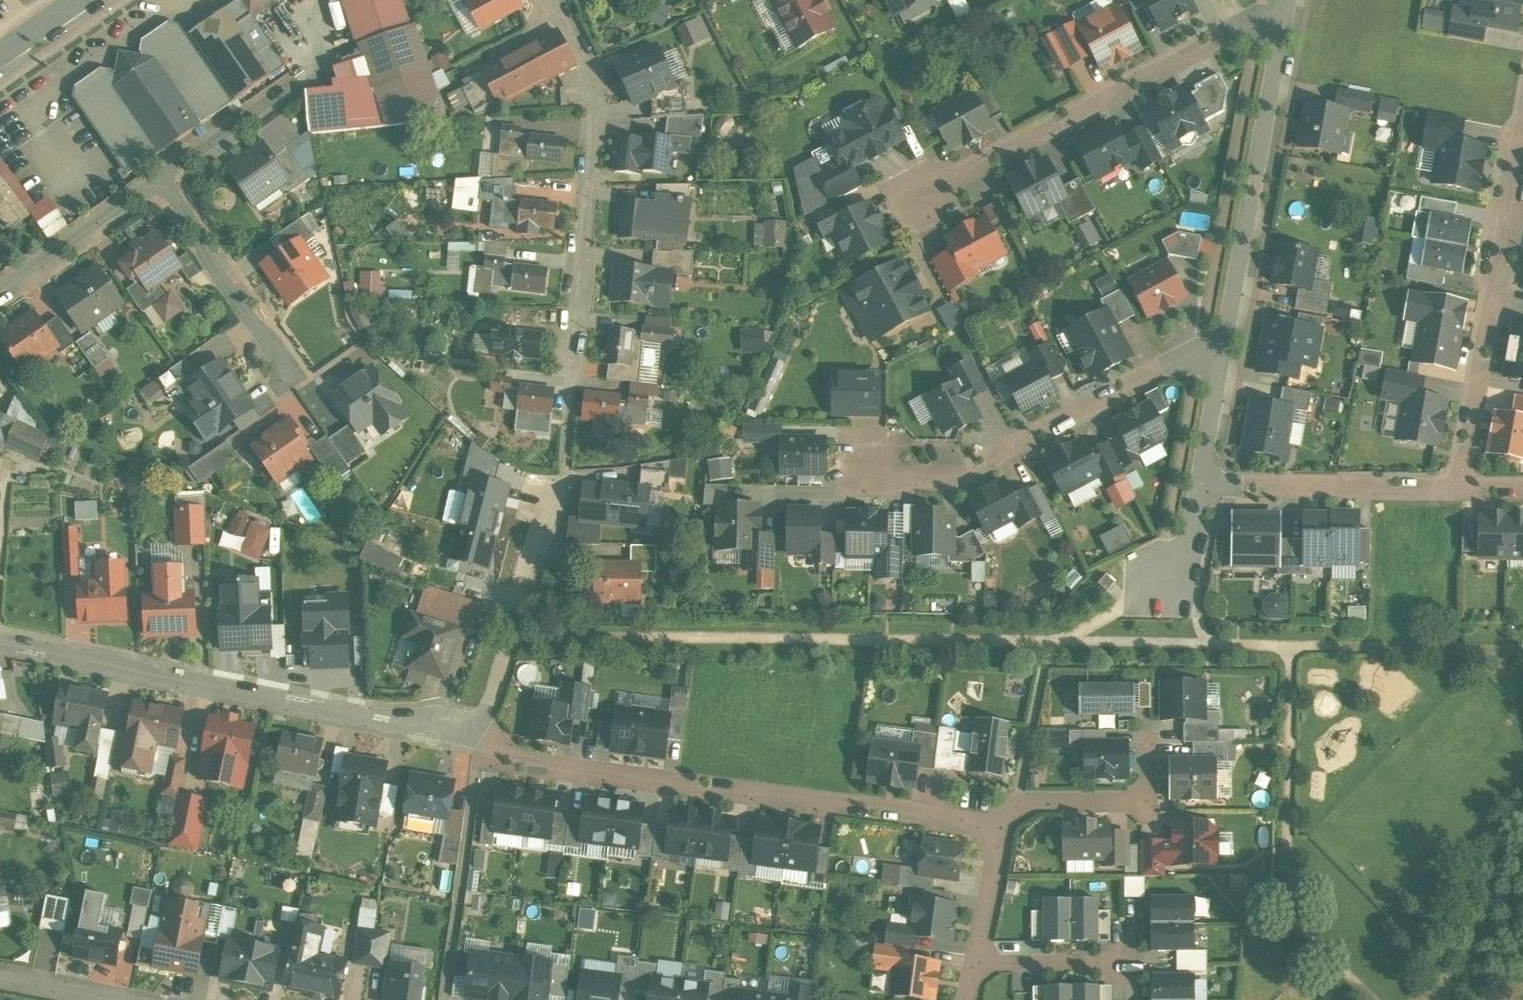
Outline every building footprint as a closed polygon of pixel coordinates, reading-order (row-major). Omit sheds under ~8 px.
[(128,174),(287,67),(241,0),(236,0),(188,33),(180,23),(167,23),(143,38),(142,54),(118,52),(114,73),(101,68),(75,87),(73,98),(128,174)] [(260,13),(275,4),(272,0),(252,0),(260,13)] [(358,45),(411,27),(409,20),(402,0),(343,0),(358,45)] [(467,4),(468,5),(480,29),(522,6),(518,0),(475,0),(467,4)] [(798,47),(831,30),(823,14),(826,12),(821,1),(817,3),(816,0),(773,0),(798,47)] [(894,15),(922,0),(886,0),(894,15)] [(965,0),(952,0),(949,1),(962,24),(974,18),(965,0)] [(1090,6),(1097,18),(1116,7),(1112,0),(1101,0),(1090,6)] [(1141,0),(1128,0),(1134,12),(1145,6),(1141,0)] [(1162,30),(1177,22),(1178,23),(1179,22),(1188,17),(1189,17),(1189,16),(1195,13),(1189,0),(1146,0),(1162,30)] [(1471,18),(1452,15),(1450,22),(1515,34),(1521,0),(1475,0),(1471,18)] [(652,4),(647,22),(662,26),(668,8),(652,4)] [(1097,18),(1078,27),(1093,55),(1102,72),(1114,65),(1116,64),(1127,58),(1127,59),(1129,58),(1129,57),(1141,51),(1118,7),(1116,7),(1097,18)] [(683,48),(708,38),(700,17),(675,26),(683,48)] [(1076,23),(1053,35),(1070,67),(1093,55),(1078,27),(1076,23)] [(411,27),(358,45),(373,89),(386,127),(447,121),(415,26),(411,27)] [(558,31),(481,71),(484,78),(462,89),(475,114),(497,102),(500,107),(577,66),(558,31)] [(1070,67),(1053,35),(1043,41),(1060,72),(1070,67)] [(659,45),(616,64),(633,103),(676,83),(659,45)] [(1219,75),(1195,87),(1197,92),(1211,119),(1223,112),(1227,91),(1219,75)] [(373,89),(306,95),(308,120),(311,135),(386,127),(373,89)] [(1003,117),(988,89),(973,96),(988,124),(1003,117)] [(1345,110),(1344,115),(1369,120),(1373,96),(1336,89),(1333,108),(1345,110)] [(1186,91),(1150,111),(1169,147),(1206,127),(1203,123),(1211,119),(1197,92),(1191,95),(1189,96),(1186,91)] [(741,113),(739,94),(729,94),(731,114),(741,113)] [(972,94),(934,115),(951,148),(964,142),(966,144),(979,137),(977,135),(990,128),(988,124),(973,96),(972,94)] [(1373,120),(1391,124),(1396,102),(1378,98),(1373,120)] [(888,111),(883,113),(877,103),(866,109),(862,102),(844,112),(847,119),(846,119),(848,123),(845,134),(829,142),(839,161),(844,170),(851,167),(868,157),(870,161),(885,153),(884,151),(904,141),(888,111)] [(1308,104),(1301,146),(1338,152),(1344,115),(1345,110),(1333,108),(1308,104)] [(1459,143),(1464,120),(1429,114),(1423,147),(1440,150),(1442,139),(1459,143)] [(493,117),(474,118),(475,137),(494,136),(493,117)] [(1111,124),(1076,142),(1084,156),(1082,162),(1088,174),(1094,176),(1096,179),(1136,158),(1128,142),(1122,145),(1111,124)] [(1158,135),(1153,126),(1146,130),(1151,138),(1158,135)] [(521,129),(503,127),(499,156),(495,155),(492,178),(516,177),(517,169),(528,170),(529,160),(561,164),(564,140),(530,136),(520,135),(521,129)] [(1146,130),(1144,131),(1143,129),(1126,138),(1128,142),(1136,158),(1143,170),(1162,160),(1151,138),(1146,130)] [(673,138),(655,136),(654,142),(653,150),(655,150),(672,152),(673,138)] [(644,141),(620,138),(616,172),(640,174),(643,157),(654,158),(655,150),(653,150),(654,142),(644,141)] [(1459,143),(1442,139),(1440,150),(1434,184),(1476,191),(1478,177),(1480,177),(1482,170),(1481,170),(1483,162),(1481,162),(1483,147),(1459,143)] [(264,145),(228,170),(253,205),(279,187),(289,180),(274,158),(264,145)] [(310,180),(288,148),(274,158),(289,180),(279,187),(286,197),(310,180)] [(815,159),(794,170),(805,218),(813,214),(831,204),(815,173),(821,170),(815,159)] [(1033,165),(1020,172),(1021,174),(1008,180),(1028,217),(1057,202),(1066,197),(1061,189),(1046,160),(1034,167),(1033,165)] [(821,170),(815,173),(831,204),(842,198),(862,188),(851,167),(844,170),(839,161),(821,170)] [(31,216),(2,178),(0,179),(0,239),(31,216)] [(515,179),(493,181),(491,192),(495,192),(513,194),(515,179)] [(1079,179),(1061,189),(1066,197),(1057,202),(1069,225),(1095,211),(1079,179)] [(692,186),(660,186),(659,200),(690,203),(692,186)] [(556,205),(522,201),(522,202),(512,201),(513,194),(495,192),(492,222),(520,226),(518,235),(537,237),(538,228),(553,230),(556,205)] [(49,196),(28,210),(48,240),(69,226),(49,196)] [(831,204),(813,214),(825,237),(833,232),(830,226),(851,215),(842,198),(831,204)] [(1456,205),(1421,198),(1418,213),(1430,215),(1430,214),(1454,219),(1456,205)] [(690,203),(659,200),(658,207),(624,203),(620,237),(674,244),(676,224),(687,226),(690,203)] [(851,215),(830,226),(833,232),(849,262),(888,242),(879,225),(881,222),(876,213),(872,211),(869,206),(851,215)] [(1454,219),(1430,214),(1430,215),(1425,241),(1467,249),(1472,222),(1454,219)] [(1362,218),(1358,243),(1373,245),(1377,221),(1362,218)] [(301,219),(277,236),(287,249),(295,244),(299,250),(304,246),(315,239),(301,219)] [(986,221),(974,227),(972,224),(958,232),(960,234),(947,241),(953,252),(965,275),(968,273),(989,262),(987,259),(1002,251),(986,221)] [(1088,221),(1076,227),(1086,247),(1098,241),(1088,221)] [(783,248),(783,223),(752,222),(752,248),(783,248)] [(1201,237),(1179,233),(1162,242),(1169,256),(1197,261),(1201,237)] [(140,241),(131,247),(134,251),(126,257),(129,261),(122,265),(132,280),(139,275),(142,280),(149,290),(157,284),(181,267),(158,235),(143,245),(140,241)] [(1467,249),(1425,241),(1421,267),(1420,268),(1444,272),(1462,275),(1467,249)] [(299,250),(295,244),(287,249),(263,266),(291,305),(327,280),(304,246),(299,250)] [(1316,252),(1281,246),(1274,284),(1299,289),(1308,291),(1310,281),(1316,252)] [(694,252),(654,251),(652,271),(672,273),(671,275),(692,277),(694,252)] [(953,252),(936,261),(951,290),(972,279),(968,273),(965,275),(953,252)] [(506,259),(487,257),(486,271),(488,271),(504,272),(505,265),(506,259)] [(901,262),(853,288),(869,318),(861,322),(872,341),(927,312),(920,299),(922,298),(909,275),(907,276),(901,262)] [(1167,264),(1131,283),(1148,316),(1162,308),(1164,312),(1175,306),(1173,303),(1184,297),(1167,264)] [(1420,268),(1421,267),(1409,264),(1406,280),(1442,286),(1444,272),(1420,268)] [(548,270),(505,265),(504,272),(488,271),(487,277),(493,277),(492,288),(546,294),(548,270)] [(652,271),(617,267),(613,301),(668,307),(671,275),(672,273),(652,271)] [(98,270),(59,298),(83,332),(122,305),(98,270)] [(1105,277),(1092,283),(1099,298),(1112,291),(1105,277)] [(142,280),(127,291),(143,314),(155,306),(166,298),(166,297),(157,284),(149,290),(142,280)] [(1332,285),(1310,281),(1308,291),(1299,289),(1295,309),(1326,315),(1332,285)] [(380,284),(358,283),(357,299),(379,299),(380,284)] [(1121,290),(1101,301),(1106,312),(1107,311),(1115,327),(1135,316),(1121,290)] [(171,294),(166,297),(166,298),(155,306),(167,322),(183,310),(171,294)] [(1465,304),(1426,296),(1426,298),(1410,295),(1405,319),(1422,322),(1414,363),(1453,371),(1465,304)] [(1106,312),(1072,330),(1081,348),(1076,350),(1091,379),(1131,357),(1115,327),(1107,311),(1106,312)] [(36,314),(0,339),(23,372),(58,347),(59,346),(45,327),(36,314)] [(1323,318),(1299,314),(1296,325),(1320,330),(1323,318)] [(77,344),(58,317),(45,327),(59,346),(58,347),(62,354),(76,344),(77,344)] [(1296,325),(1267,320),(1258,371),(1296,378),(1298,365),(1314,368),(1320,330),(1296,325)] [(498,324),(480,322),(478,335),(495,337),(496,338),(497,330),(498,324)] [(1050,344),(1039,323),(1029,328),(1040,349),(1050,344)] [(1507,351),(1522,353),(1522,327),(1512,325),(1507,351)] [(673,332),(645,329),(644,335),(643,343),(644,343),(672,346),(673,332)] [(739,354),(763,353),(762,329),(737,330),(739,354)] [(541,335),(497,330),(496,338),(495,337),(493,354),(506,355),(506,358),(508,365),(518,366),(522,360),(523,357),(538,359),(541,335)] [(1072,330),(1057,338),(1067,356),(1076,350),(1081,348),(1072,330)] [(644,335),(610,331),(606,365),(642,369),(642,368),(644,343),(643,343),(644,335)] [(110,360),(92,333),(77,344),(95,370),(110,360)] [(1040,349),(1029,355),(1034,366),(1038,364),(1048,383),(1066,374),(1050,344),(1040,349)] [(1507,351),(1506,357),(1508,358),(1505,377),(1522,380),(1522,353),(1507,351)] [(777,352),(750,411),(761,416),(788,358),(777,352)] [(186,360),(157,381),(170,400),(188,387),(187,386),(199,378),(186,360)] [(969,362),(952,371),(959,383),(959,382),(969,400),(985,391),(969,362)] [(199,378),(187,386),(188,387),(206,413),(194,421),(207,440),(253,408),(221,363),(199,378)] [(1034,366),(1006,381),(1024,414),(1056,397),(1048,383),(1038,364),(1034,366)] [(642,369),(609,365),(607,380),(632,383),(640,384),(642,369)] [(1378,370),(1365,367),(1363,379),(1376,381),(1378,370)] [(372,369),(333,396),(359,432),(380,417),(389,430),(406,418),(391,396),(372,369)] [(1424,377),(1388,371),(1383,399),(1405,403),(1406,395),(1420,397),(1424,377)] [(879,374),(834,374),(834,416),(879,416),(879,374)] [(512,380),(493,378),(492,392),(506,393),(510,394),(511,388),(512,380)] [(959,383),(927,400),(944,432),(957,425),(960,430),(979,419),(973,407),(971,406),(968,401),(969,400),(959,382),(959,383)] [(640,384),(632,383),(631,394),(649,396),(650,385),(640,384)] [(555,391),(521,387),(520,389),(511,388),(510,394),(506,393),(504,410),(552,415),(555,391)] [(1311,393),(1282,388),(1279,406),(1292,408),(1292,410),(1307,413),(1311,393)] [(620,398),(586,394),(584,419),(617,423),(620,398)] [(649,396),(631,394),(629,408),(647,410),(649,396)] [(38,424),(18,395),(8,419),(15,422),(14,423),(16,424),(18,420),(37,428),(38,424)] [(1420,397),(1406,395),(1405,403),(1398,440),(1436,447),(1439,433),(1442,433),(1445,417),(1442,416),(1445,402),(1420,397)] [(1516,398),(1513,417),(1522,419),(1522,399),(1516,398)] [(1279,406),(1252,401),(1244,450),(1273,455),(1273,459),(1286,462),(1289,448),(1285,447),(1292,410),(1292,408),(1279,406)] [(1150,405),(1137,411),(1136,412),(1130,415),(1129,415),(1128,416),(1116,423),(1123,436),(1134,456),(1137,455),(1163,441),(1165,434),(1150,405)] [(1496,414),(1495,423),(1494,423),(1494,424),(1493,431),(1492,433),(1493,433),(1489,453),(1506,456),(1508,460),(1519,462),(1522,460),(1522,419),(1513,417),(1496,414)] [(0,421),(0,448),(3,450),(14,423),(15,422),(8,419),(6,423),(0,421)] [(290,421),(266,438),(267,441),(255,449),(275,479),(292,467),(296,472),(297,471),(299,475),(303,475),(312,469),(312,465),(310,462),(311,461),(305,452),(310,449),(290,421)] [(16,424),(6,446),(40,461),(50,438),(16,424)] [(348,427),(329,440),(347,466),(367,453),(348,427)] [(758,427),(746,427),(746,442),(758,442),(758,427)] [(1123,436),(1108,444),(1122,470),(1140,461),(1137,455),(1134,456),(1123,436)] [(329,440),(327,437),(310,449),(330,478),(347,466),(329,440)] [(825,440),(782,439),(782,475),(824,475),(825,440)] [(194,485),(234,457),(223,441),(183,470),(194,485)] [(1082,442),(1070,448),(1070,447),(1054,455),(1055,457),(1046,461),(1064,495),(1076,488),(1077,490),(1089,484),(1088,482),(1099,476),(1100,476),(1089,454),(1082,442)] [(1122,470),(1108,444),(1089,454),(1100,476),(1099,476),(1104,485),(1114,479),(1124,474),(1122,470)] [(500,464),(469,456),(463,478),(472,480),(473,478),(495,484),(500,464)] [(705,461),(707,481),(730,480),(728,459),(705,461)] [(672,462),(642,466),(639,489),(649,490),(648,492),(668,494),(672,462)] [(284,497),(299,481),(291,472),(275,488),(284,497)] [(1137,499),(1124,474),(1114,479),(1118,486),(1115,488),(1124,506),(1137,499)] [(495,484),(473,478),(472,480),(465,509),(472,510),(467,529),(495,536),(507,487),(495,484)] [(1004,482),(970,500),(985,528),(974,533),(983,548),(993,543),(988,533),(1014,519),(1019,528),(1040,517),(1042,516),(1029,492),(1028,490),(1013,499),(1004,482)] [(639,489),(606,485),(602,522),(644,527),(648,492),(649,490),(639,489)] [(1056,517),(1040,486),(1029,492),(1042,516),(1040,517),(1044,524),(1056,517)] [(96,519),(94,501),(72,504),(74,522),(96,519)] [(757,507),(719,506),(718,550),(745,551),(757,551),(757,537),(757,530),(760,530),(760,512),(757,512),(757,507)] [(205,509),(176,510),(178,546),(206,544),(205,509)] [(268,524),(246,520),(248,513),(234,510),(229,535),(240,537),(237,556),(261,560),(268,524)] [(820,512),(789,511),(789,553),(818,554),(820,554),(820,537),(820,512)] [(863,514),(848,514),(848,552),(867,552),(867,557),(876,557),(885,557),(886,543),(886,514),(875,514),(875,512),(863,512),(863,514)] [(1330,514),(1305,514),(1304,541),(1304,567),(1305,567),(1331,567),(1332,512),(1331,512),(1330,514)] [(1359,513),(1332,512),(1331,567),(1332,567),(1332,565),(1358,566),(1358,530),(1359,513)] [(943,513),(916,513),(916,525),(916,534),(915,555),(949,556),(949,563),(969,564),(986,555),(983,548),(974,533),(973,531),(960,538),(955,538),(952,535),(952,519),(943,519),(943,513)] [(1492,515),(1492,519),(1481,519),(1480,523),(1480,553),(1480,559),(1508,559),(1509,519),(1502,519),(1502,515),(1492,515)] [(1515,515),(1515,519),(1509,519),(1508,559),(1522,559),(1522,515),(1515,515)] [(1278,517),(1237,517),(1236,517),(1236,541),(1234,542),(1234,563),(1235,563),(1238,565),(1241,567),(1244,568),(1278,568),(1278,558),(1278,540),(1278,518),(1279,518),(1279,517),(1278,517)] [(1480,523),(1462,522),(1462,553),(1480,553),(1480,523)] [(916,525),(904,524),(904,534),(916,534),(916,525)] [(1095,537),(1104,555),(1129,544),(1121,526),(1095,537)] [(1370,530),(1358,530),(1358,566),(1370,566),(1370,530)] [(78,534),(63,535),(65,576),(80,575),(78,534)] [(775,537),(757,537),(757,551),(745,551),(745,571),(775,571),(775,537)] [(836,537),(820,537),(820,554),(818,554),(818,565),(835,565),(836,537)] [(1292,540),(1278,540),(1278,558),(1278,568),(1278,576),(1292,576),(1292,540)] [(1304,541),(1292,540),(1292,576),(1305,576),(1305,567),(1304,567),(1304,541)] [(365,543),(358,558),(393,576),(400,560),(365,543)] [(885,557),(876,557),(876,579),(903,579),(904,543),(886,543),(885,557)] [(149,567),(168,565),(166,546),(147,547),(149,567)] [(657,547),(631,546),(631,566),(640,566),(640,573),(657,574),(657,547)] [(976,569),(972,572),(972,582),(985,582),(985,563),(976,563),(976,569)] [(123,565),(99,566),(100,585),(80,586),(81,622),(110,621),(110,623),(123,622),(123,621),(126,620),(124,584),(123,565)] [(184,566),(152,568),(153,596),(145,596),(147,636),(195,634),(194,594),(185,595),(184,566)] [(631,566),(597,566),(597,602),(639,602),(640,573),(640,566),(631,566)] [(281,568),(265,569),(266,599),(282,598),(281,568)] [(1115,583),(1107,575),(1099,584),(1107,592),(1115,583)] [(491,609),(438,591),(428,587),(418,618),(458,631),(482,638),(491,609)] [(359,595),(343,596),(345,626),(360,626),(359,595)] [(1284,597),(1262,596),(1262,620),(1284,620),(1284,597)] [(269,611),(221,613),(223,651),(251,650),(251,648),(270,647),(269,611)] [(418,618),(412,616),(406,637),(417,641),(409,667),(444,678),(458,631),(418,618)] [(348,635),(312,637),(313,669),(349,667),(348,635)] [(595,664),(586,663),(582,687),(592,689),(595,664)] [(1204,684),(1163,685),(1163,719),(1186,719),(1204,719),(1204,713),(1204,684)] [(582,687),(564,685),(561,708),(573,709),(571,719),(587,721),(592,689),(582,687)] [(1135,685),(1079,685),(1079,716),(1119,716),(1119,718),(1120,718),(1120,714),(1137,713),(1137,712),(1135,712),(1135,685)] [(107,697),(64,688),(56,724),(80,728),(77,750),(95,753),(99,734),(100,729),(107,697)] [(183,713),(135,703),(129,735),(128,738),(130,739),(123,769),(125,769),(126,761),(144,765),(146,754),(153,756),(154,754),(155,754),(156,752),(157,752),(159,745),(176,748),(183,713)] [(561,708),(534,704),(529,739),(568,745),(571,719),(573,709),(561,708)] [(688,710),(670,708),(669,717),(670,717),(667,740),(684,742),(688,710)] [(637,754),(643,711),(634,709),(634,712),(618,710),(612,751),(637,754)] [(643,711),(637,754),(665,757),(667,740),(670,717),(669,717),(653,715),(653,712),(643,711)] [(1204,719),(1186,719),(1186,724),(1184,725),(1184,743),(1193,743),(1219,743),(1219,713),(1204,713),(1204,719)] [(0,715),(0,736),(1,736),(46,744),(43,723),(0,715)] [(255,728),(212,719),(204,754),(247,764),(255,728)] [(1010,723),(976,719),(976,720),(974,735),(973,735),(970,755),(972,756),(969,773),(969,774),(1002,779),(1003,778),(1002,778),(1004,760),(1006,760),(1006,755),(1005,755),(1006,745),(1008,745),(1008,740),(1007,740),(1009,724),(1010,723)] [(1128,722),(1119,723),(1119,732),(1128,732),(1128,722)] [(956,730),(940,728),(939,736),(934,770),(950,772),(951,771),(959,772),(961,754),(953,753),(956,730)] [(119,733),(100,729),(99,734),(95,753),(95,754),(100,755),(95,778),(109,781),(112,767),(119,733)] [(1083,732),(1070,732),(1070,750),(1085,750),(1085,744),(1083,744),(1083,732)] [(1106,732),(1083,732),(1083,744),(1085,744),(1106,744),(1106,732)] [(119,733),(112,767),(123,769),(130,739),(128,738),(129,735),(119,733)] [(939,736),(914,733),(912,748),(919,749),(916,769),(934,771),(934,770),(939,736)] [(324,743),(284,735),(277,769),(317,777),(324,743)] [(60,740),(46,742),(50,768),(64,765),(60,740)] [(912,748),(875,743),(870,781),(883,783),(882,786),(900,788),(901,785),(914,787),(916,769),(919,749),(912,748)] [(1219,743),(1193,743),(1193,759),(1216,759),(1216,763),(1227,763),(1227,743),(1219,743)] [(1106,744),(1085,744),(1085,750),(1085,778),(1098,778),(1098,780),(1113,780),(1113,778),(1127,778),(1127,744),(1106,744)] [(350,750),(336,747),(331,775),(344,777),(347,757),(348,758),(350,750)] [(970,755),(961,754),(959,772),(969,773),(972,756),(970,755)] [(185,761),(171,757),(161,805),(177,808),(179,797),(179,796),(185,761)] [(359,796),(366,761),(348,758),(347,757),(344,777),(341,793),(342,794),(359,796)] [(1193,759),(1171,759),(1171,800),(1186,800),(1186,801),(1197,801),(1198,800),(1216,800),(1216,763),(1216,759),(1193,759)] [(366,761),(359,796),(377,799),(379,800),(381,800),(383,785),(386,764),(366,761)] [(48,775),(49,798),(69,797),(68,775),(48,775)] [(454,784),(413,776),(406,814),(447,821),(454,784)] [(94,780),(90,800),(101,801),(104,781),(94,780)] [(399,787),(383,785),(381,800),(379,800),(376,816),(393,819),(399,787)] [(326,789),(312,786),(305,819),(319,822),(326,789)] [(518,791),(500,789),(496,818),(494,830),(495,831),(522,834),(528,790),(518,789),(518,791)] [(555,796),(537,794),(537,791),(528,790),(522,834),(549,837),(550,838),(553,814),(555,796)] [(359,796),(342,794),(337,821),(374,827),(376,816),(374,816),(377,799),(359,796)] [(206,802),(179,796),(177,808),(169,846),(183,849),(189,823),(201,825),(206,802)] [(607,802),(587,800),(585,818),(581,841),(583,842),(609,845),(615,801),(607,800),(607,802)] [(623,802),(615,801),(609,845),(636,849),(637,849),(640,825),(643,807),(623,804),(623,802)] [(685,814),(672,813),(670,829),(667,853),(668,853),(697,856),(702,817),(695,816),(695,812),(685,811),(685,814)] [(123,833),(125,813),(110,812),(108,832),(123,833)] [(0,814),(0,826),(15,829),(17,817),(0,814)] [(569,816),(553,814),(550,838),(549,837),(548,845),(565,847),(569,816)] [(719,815),(709,814),(709,818),(702,817),(697,856),(723,860),(726,860),(729,836),(731,820),(719,819),(719,815)] [(585,818),(569,816),(565,847),(582,850),(583,842),(581,841),(585,818)] [(484,817),(480,844),(493,846),(495,831),(494,830),(496,818),(484,817)] [(774,824),(760,822),(757,840),(754,863),(757,864),(784,867),(790,824),(775,822),(774,824)] [(1095,823),(1079,823),(1079,826),(1065,826),(1065,833),(1061,837),(1061,849),(1065,853),(1065,860),(1102,860),(1109,860),(1109,834),(1109,826),(1095,826),(1095,823)] [(804,826),(790,824),(784,867),(813,871),(814,871),(817,848),(819,830),(804,828),(804,826)] [(656,827),(640,825),(637,849),(636,849),(635,856),(652,859),(656,827)] [(1213,825),(1174,825),(1174,845),(1161,846),(1161,864),(1174,864),(1174,865),(1214,865),(1214,852),(1217,852),(1216,837),(1214,837),(1213,825)] [(670,829),(656,827),(652,859),(652,861),(667,862),(668,853),(667,853),(670,829)] [(462,835),(445,832),(439,863),(458,866),(462,835)] [(1128,834),(1109,834),(1109,860),(1102,860),(1102,866),(1128,866),(1128,834)] [(743,838),(729,836),(726,860),(723,860),(722,871),(739,873),(743,838)] [(757,840),(743,838),(739,873),(756,875),(757,864),(754,863),(757,840)] [(961,846),(924,841),(920,869),(920,875),(935,877),(957,880),(961,846)] [(1161,843),(1142,843),(1141,846),(1140,846),(1140,877),(1161,877),(1161,864),(1161,846),(1161,843)] [(831,850),(817,848),(814,871),(813,871),(811,883),(826,885),(831,850)] [(470,869),(481,870),(484,851),(473,849),(470,869)] [(920,869),(900,867),(897,886),(933,891),(935,877),(920,875),(920,869)] [(1121,879),(1122,898),(1143,897),(1142,878),(1121,879)] [(931,891),(925,890),(923,902),(933,903),(935,891),(931,891)] [(955,894),(935,891),(933,903),(953,906),(955,894)] [(71,901),(47,896),(40,929),(64,934),(71,901)] [(1147,898),(1148,923),(1192,921),(1192,896),(1147,898)] [(1071,900),(1044,900),(1044,943),(1071,942),(1071,900)] [(1098,900),(1071,900),(1071,942),(1098,942),(1098,900)] [(923,902),(916,901),(915,909),(909,909),(908,921),(913,921),(913,927),(897,925),(896,934),(897,934),(915,936),(952,941),(956,906),(953,906),(933,903),(923,902)] [(103,905),(86,902),(82,924),(80,924),(73,957),(116,966),(123,933),(99,928),(103,905)] [(189,906),(169,902),(163,932),(161,931),(154,969),(171,972),(171,970),(197,975),(204,940),(193,938),(196,925),(185,923),(189,906)] [(135,907),(129,937),(141,940),(147,909),(135,907)] [(362,910),(354,964),(370,966),(375,932),(377,912),(362,910)] [(1192,921),(1148,923),(1149,951),(1194,949),(1192,921)] [(296,925),(282,922),(278,945),(292,948),(296,925)] [(897,925),(889,924),(886,945),(895,947),(897,934),(896,934),(897,925)] [(317,929),(297,925),(284,988),(340,999),(347,962),(312,955),(317,929)] [(390,934),(375,932),(370,966),(385,968),(390,934)] [(915,936),(897,934),(895,947),(908,948),(914,949),(915,936)] [(249,941),(231,937),(222,979),(271,989),(279,952),(248,945),(249,941)] [(886,945),(877,944),(874,968),(892,970),(894,959),(907,960),(908,948),(895,947),(886,945)] [(513,960),(506,959),(506,957),(489,955),(488,957),(472,954),(467,999),(508,999),(513,960)] [(639,959),(619,957),(616,972),(621,973),(637,975),(638,963),(639,959)] [(907,960),(894,959),(892,970),(889,994),(933,999),(934,988),(936,988),(938,977),(936,976),(937,964),(907,960)] [(508,999),(546,999),(546,996),(550,965),(513,960),(508,999)] [(658,966),(638,963),(637,975),(635,992),(650,994),(652,979),(656,980),(658,966)] [(391,964),(386,999),(420,999),(424,969),(391,964)] [(569,967),(550,965),(546,996),(565,999),(569,967)] [(706,972),(704,986),(708,987),(706,999),(722,999),(725,979),(726,974),(706,972)] [(637,975),(621,973),(620,978),(619,993),(634,995),(635,992),(637,975)] [(1149,999),(1192,999),(1192,974),(1148,976),(1149,999)] [(582,976),(579,999),(618,999),(619,993),(620,978),(603,976),(598,978),(582,976)] [(652,979),(650,994),(650,999),(678,999),(680,983),(656,980),(652,979)] [(725,979),(722,999),(736,999),(737,993),(741,993),(743,981),(725,979)] [(680,983),(678,999),(706,999),(708,987),(704,986),(680,983)] [(795,986),(793,999),(811,999),(813,989),(795,986)] [(1045,987),(1045,999),(1072,999),(1072,986),(1045,987)] [(1072,986),(1072,999),(1099,999),(1099,986),(1072,986)]
